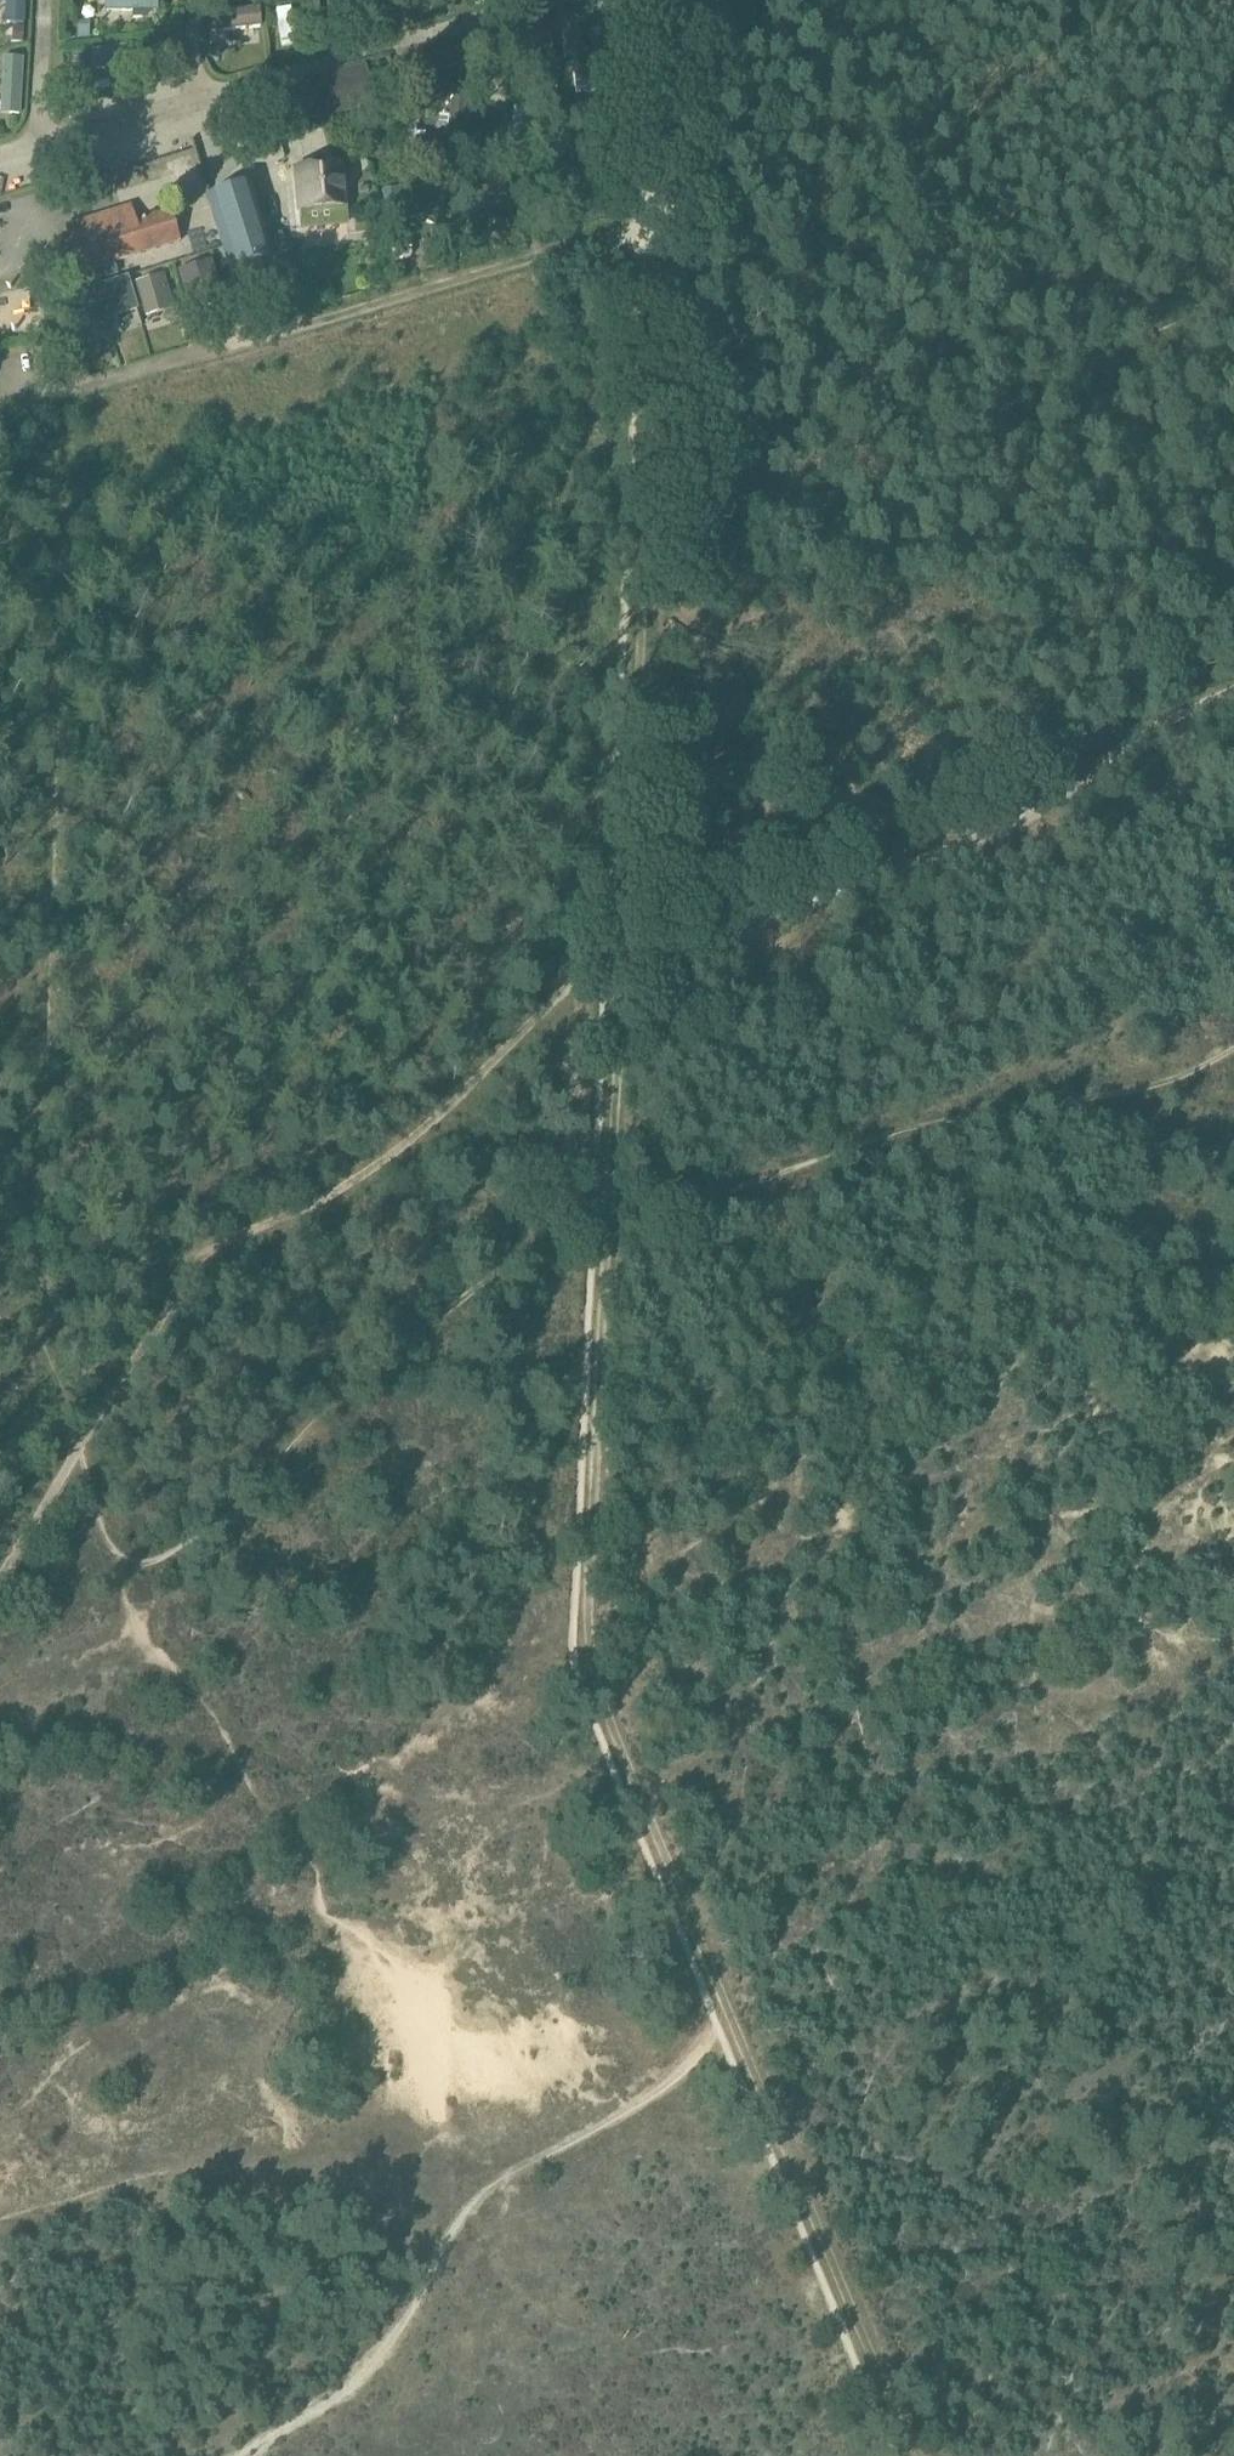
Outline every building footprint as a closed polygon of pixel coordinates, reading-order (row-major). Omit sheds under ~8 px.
[(24,0),(5,0),(4,23),(23,24),(24,0)] [(104,11),(154,11),(154,0),(104,0),(104,11)] [(275,10),(282,46),(295,44),(289,8),(275,10)] [(257,14),(216,17),(217,32),(258,29),(257,14)] [(141,43),(93,52),(96,69),(144,61),(141,43)] [(475,66),(470,47),(426,60),(432,79),(475,66)] [(0,109),(0,113),(18,114),(22,58),(3,56),(0,109)] [(614,69),(573,74),(576,94),(617,89),(614,69)] [(378,103),(369,70),(329,82),(339,115),(378,103)] [(452,84),(446,136),(464,138),(471,86),(452,84)] [(299,168),(303,205),(304,205),(305,222),(340,219),(338,201),(343,201),(339,165),(299,168)] [(236,285),(292,268),(281,232),(268,236),(251,182),(205,197),(229,271),(231,271),(236,285)] [(402,188),(382,191),(390,244),(409,241),(402,188)] [(68,228),(82,270),(180,238),(170,206),(118,223),(114,207),(81,218),(83,224),(68,228)] [(224,300),(211,258),(176,269),(189,311),(224,300)] [(138,282),(148,317),(177,308),(167,273),(138,282)] [(94,286),(104,318),(137,308),(127,276),(94,286)] [(62,296),(72,328),(104,318),(94,286),(62,296)]
